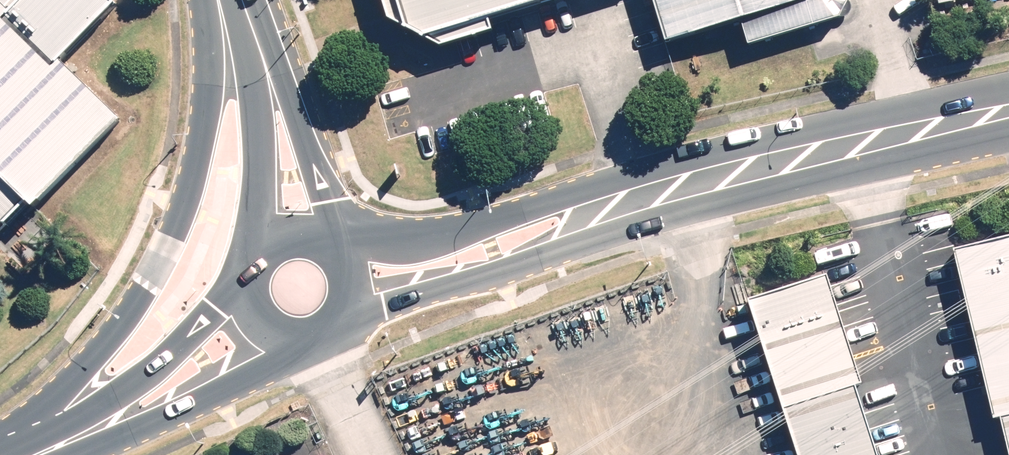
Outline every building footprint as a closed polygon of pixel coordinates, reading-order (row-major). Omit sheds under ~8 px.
[(36,211),(122,122),(59,61),(113,4),(109,0),(24,0),(10,14),(0,5),(0,177),(22,198),(36,211)] [(549,0),(398,0),(407,28),(428,39),(549,0)] [(668,44),(813,0),(655,0),(668,44)] [(0,177),(0,221),(22,198),(0,177)] [(952,252),(992,419),(998,417),(1007,454),(1008,454),(1008,238),(952,252)] [(856,387),(862,386),(825,277),(743,304),(793,454),(879,454),(856,387)]
